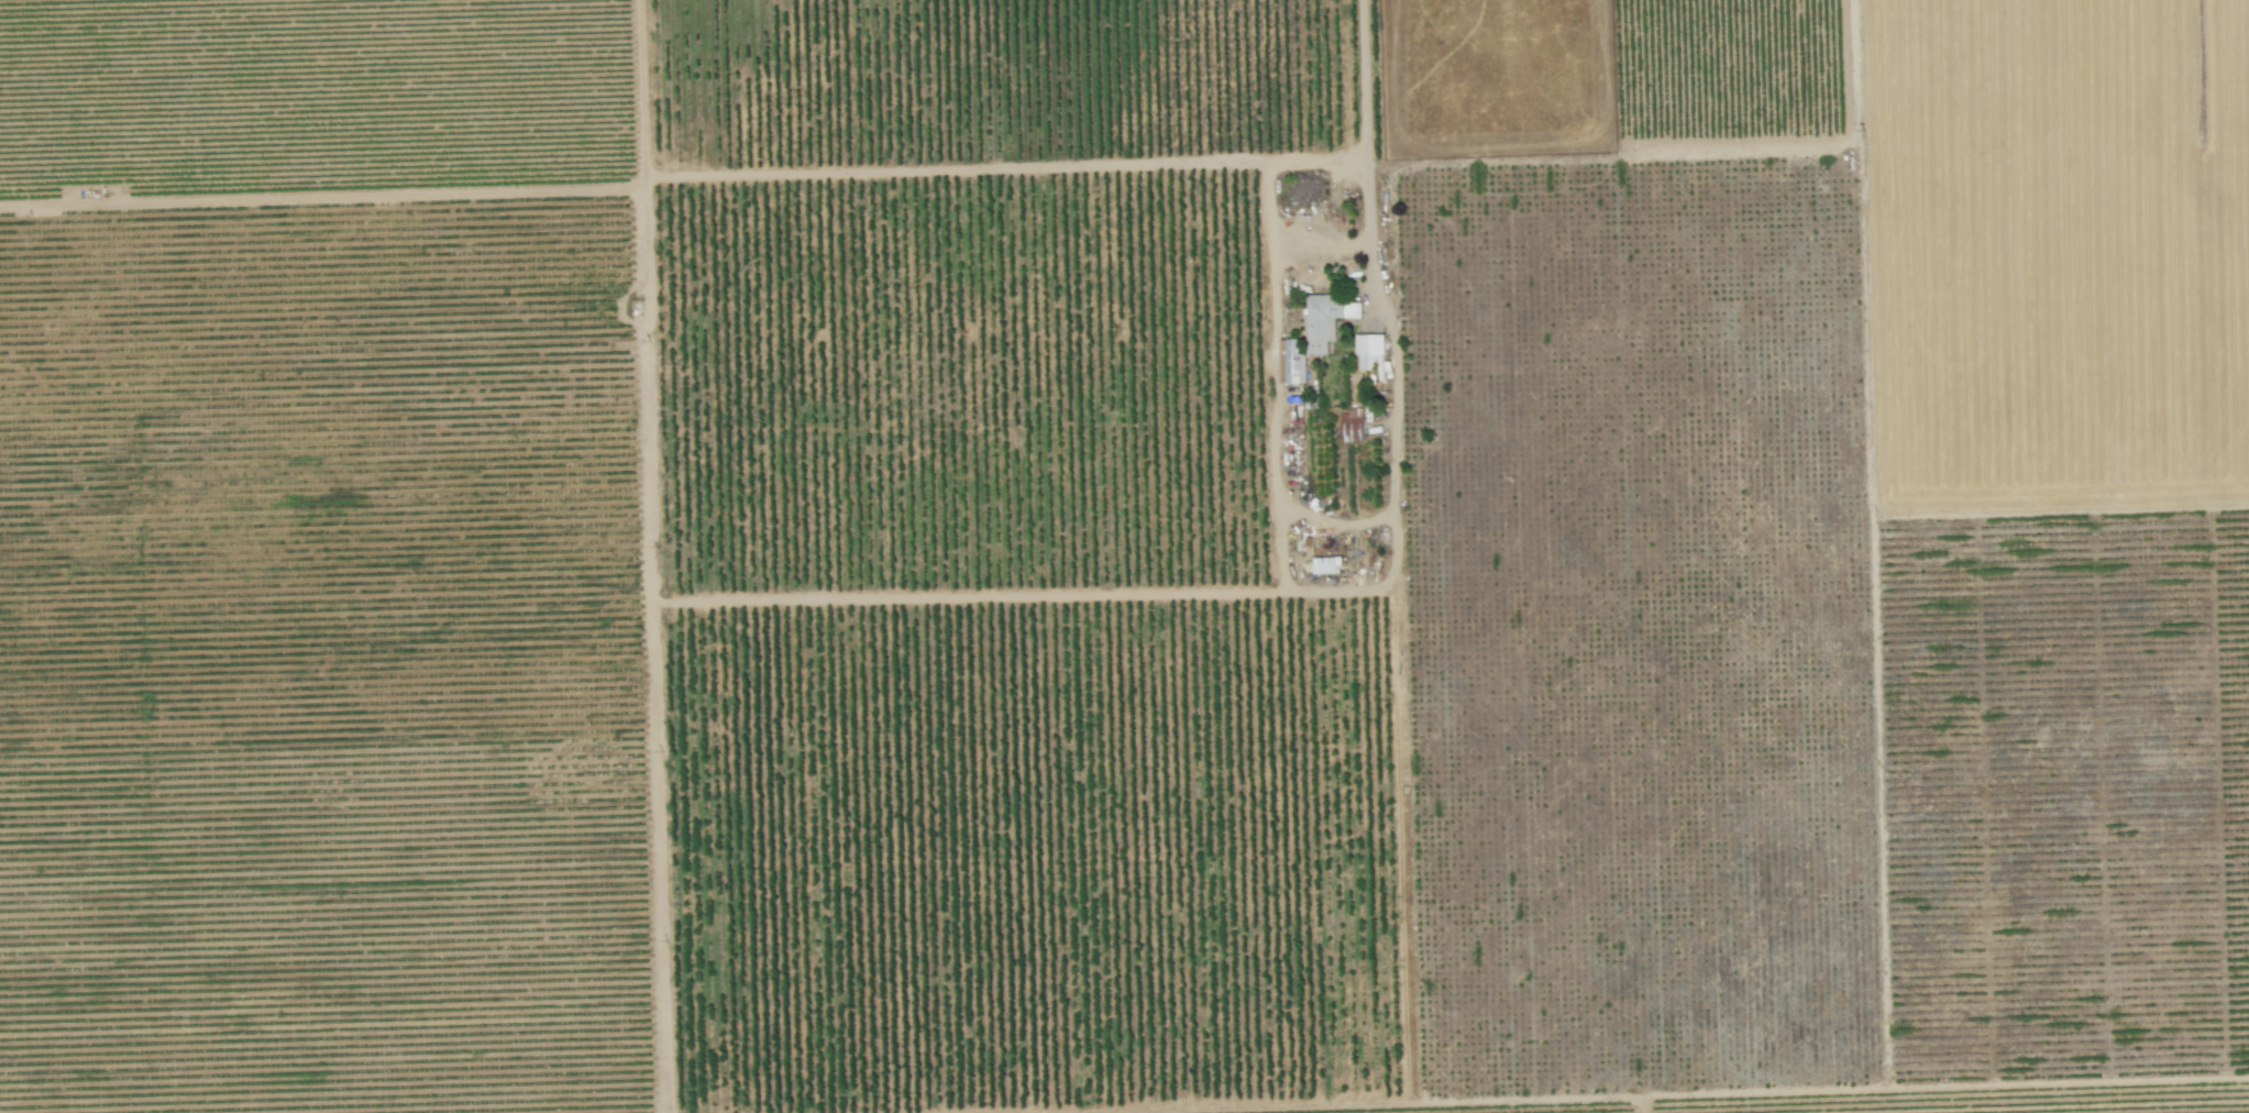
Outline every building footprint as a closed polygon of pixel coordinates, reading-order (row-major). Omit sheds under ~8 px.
[(1327,353),(1327,340),(1335,340),(1335,317),(1360,317),(1361,297),(1306,297),(1306,353),(1327,353)] [(1384,333),(1356,334),(1357,369),(1374,369),(1374,353),(1384,353),(1384,333)] [(1278,339),(1279,383),(1306,382),(1305,353),(1298,353),(1298,338),(1278,339)] [(1363,440),(1362,409),(1340,410),(1341,441),(1363,440)] [(1313,558),(1313,573),(1331,572),(1331,557),(1313,558)]
